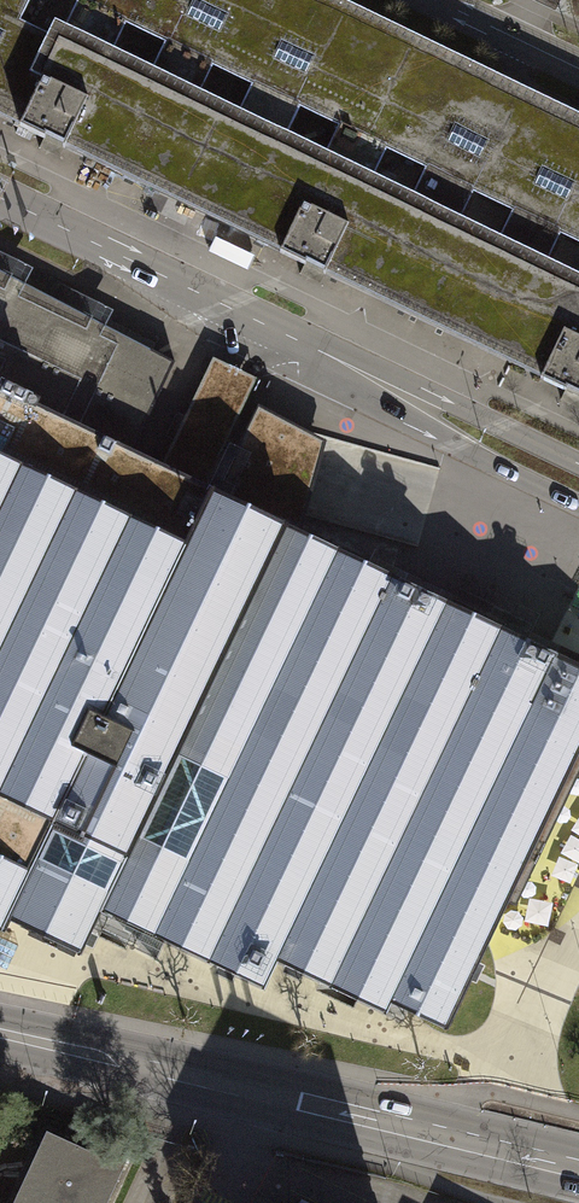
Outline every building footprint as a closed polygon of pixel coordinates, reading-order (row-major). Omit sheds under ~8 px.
[(311,0),(0,0),(0,94),(28,108),(19,126),(64,148),(69,138),(285,242),(280,252),(325,274),(330,264),(545,368),(540,378),(578,397),(578,129),(311,0)] [(578,754),(578,664),(558,654),(301,531),(326,441),(258,404),(217,491),(206,486),(161,465),(131,450),(175,362),(0,270),(0,915),(7,918),(44,936),(81,954),(91,934),(107,900),(259,972),(272,945),(391,1002),(448,1029),(508,902),(578,754)] [(257,378),(213,357),(161,465),(206,486),(257,378)] [(561,646),(558,654),(578,664),(578,654),(561,646)] [(516,906),(578,775),(578,754),(508,902),(516,906)] [(259,972),(107,900),(91,934),(99,937),(110,914),(264,987),(277,960),(386,1012),(391,1002),(272,945),(259,972)] [(13,1202),(106,1202),(127,1159),(92,1143),(89,1150),(47,1131),(13,1202)]
